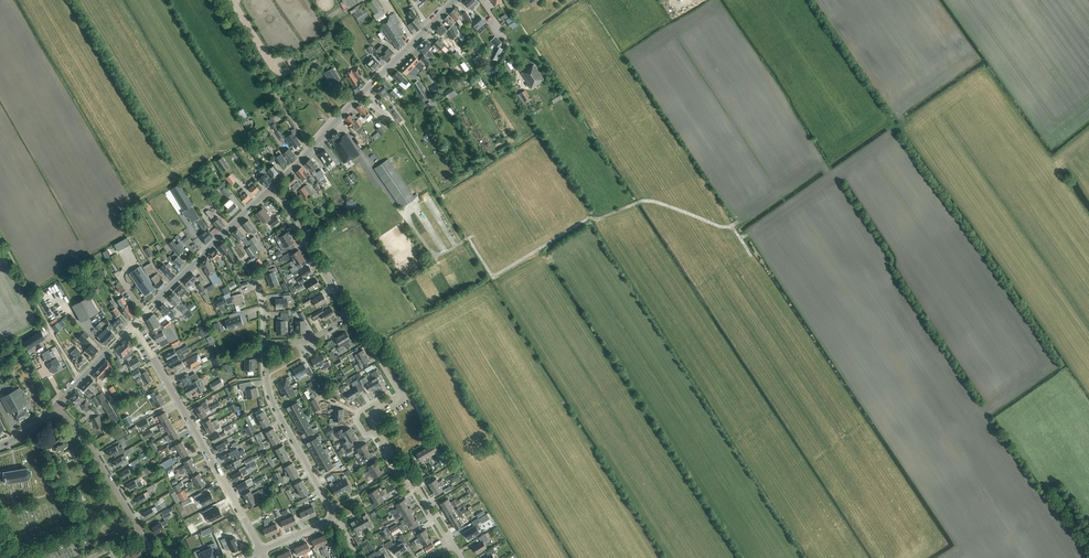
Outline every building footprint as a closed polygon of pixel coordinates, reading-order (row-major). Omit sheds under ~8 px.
[(362,0),(342,0),(348,9),(362,0)] [(382,10),(382,9),(376,0),(373,0),(367,3),(375,14),(373,15),(392,42),(398,50),(405,44),(400,37),(403,34),(396,24),(399,21),(394,13),(387,18),(382,10)] [(475,0),(465,0),(465,1),(464,2),(469,6),(468,7),(469,8),(472,11),(475,8),(474,7),(476,5),(477,5),(479,3),(476,0),(475,0)] [(369,15),(364,8),(360,10),(354,14),(359,22),(369,15)] [(463,24),(459,18),(461,16),(456,12),(458,10),(455,8),(450,14),(456,20),(460,26),(463,24)] [(422,22),(417,17),(414,14),(416,13),(413,9),(412,10),(406,13),(412,21),(410,24),(416,31),(422,26),(420,24),(422,22)] [(465,12),(462,14),(470,26),(471,25),(480,34),(489,25),(479,15),(472,22),(465,12)] [(448,15),(444,20),(451,27),(455,33),(456,35),(459,33),(457,29),(454,24),(455,22),(448,15)] [(510,27),(515,23),(511,17),(506,21),(510,27)] [(442,37),(446,32),(456,47),(461,44),(450,27),(448,30),(441,23),(434,30),(442,37)] [(498,47),(500,48),(502,45),(500,44),(502,42),(495,36),(490,41),(496,48),(498,47)] [(433,54),(429,50),(432,47),(425,40),(417,48),(424,55),(425,54),(429,58),(433,54)] [(440,50),(444,46),(438,40),(434,44),(440,50)] [(382,45),(377,49),(378,50),(382,54),(381,56),(387,62),(391,59),(391,58),(390,57),(394,53),(389,48),(387,50),(382,45)] [(503,49),(500,48),(498,47),(491,59),(497,60),(503,49)] [(413,55),(408,61),(414,66),(415,67),(417,69),(417,70),(423,64),(419,61),(413,55)] [(424,55),(421,59),(428,66),(432,63),(424,55)] [(372,71),(380,64),(373,56),(370,59),(371,60),(366,65),(372,71)] [(478,68),(483,65),(484,64),(478,56),(473,59),(478,68)] [(315,69),(320,66),(316,60),(311,63),(315,69)] [(408,61),(400,69),(406,75),(409,72),(411,75),(413,76),(414,76),(419,72),(418,72),(417,69),(415,67),(414,66),(408,61)] [(505,74),(511,70),(506,62),(500,65),(505,74)] [(462,72),(458,65),(454,68),(459,75),(462,72)] [(531,88),(540,83),(539,82),(543,79),(534,65),(522,73),(531,88)] [(358,81),(356,78),(362,74),(357,66),(345,74),(353,86),(351,88),(356,93),(364,85),(360,80),(358,81)] [(333,82),(335,85),(332,87),(335,92),(342,88),(338,81),(340,80),(333,68),(324,74),(330,84),(333,82)] [(408,82),(404,78),(398,71),(393,76),(399,83),(402,80),(406,84),(408,82)] [(418,81),(413,84),(422,99),(427,96),(423,89),(418,81)] [(386,91),(388,90),(382,83),(375,90),(383,98),(388,93),(386,91)] [(431,87),(435,93),(442,89),(438,83),(431,87)] [(448,100),(457,95),(452,88),(444,93),(448,100)] [(395,99),(398,96),(393,90),(389,93),(395,99)] [(521,104),(530,98),(525,90),(516,96),(521,104)] [(361,105),(360,104),(356,109),(363,115),(362,116),(366,120),(371,115),(367,111),(367,110),(361,105)] [(395,110),(393,107),(389,110),(395,119),(399,116),(395,110)] [(239,111),(244,119),(250,116),(245,108),(239,111)] [(359,119),(354,114),(351,116),(350,115),(345,119),(349,123),(347,124),(351,127),(352,125),(357,129),(356,131),(359,134),(364,128),(359,119)] [(283,136),(279,130),(275,123),(276,122),(273,118),(268,121),(271,125),(275,131),(279,138),(283,136)] [(375,140),(386,131),(381,125),(376,130),(378,132),(372,137),(375,140)] [(299,135),(295,128),(291,131),(292,133),(285,138),(289,144),(291,143),(295,148),(301,144),(296,136),(299,135)] [(342,137),(337,131),(329,138),(335,147),(334,148),(343,164),(345,163),(345,164),(347,163),(346,162),(351,159),(352,160),(359,155),(346,133),(342,137)] [(272,157),(274,155),(269,147),(266,149),(272,157)] [(291,163),(297,157),(289,148),(283,154),(291,163)] [(267,159),(270,157),(265,150),(262,152),(267,159)] [(287,163),(279,150),(276,152),(278,156),(276,158),(281,166),(283,165),(287,163)] [(326,150),(319,155),(327,166),(330,163),(333,167),(336,165),(326,150)] [(222,158),(216,162),(220,167),(226,163),(222,158)] [(310,159),(304,165),(311,172),(314,177),(315,176),(319,182),(320,182),(321,185),(327,182),(325,179),(326,179),(323,174),(324,174),(321,170),(317,172),(314,169),(317,166),(310,159)] [(401,208),(415,198),(388,159),(374,169),(401,208)] [(266,187),(272,181),(266,173),(263,169),(264,168),(261,165),(258,169),(260,171),(260,172),(263,175),(259,180),(266,187)] [(280,173),(274,165),(270,168),(269,167),(267,169),(267,170),(267,171),(274,179),(280,173)] [(308,175),(301,167),(296,172),(303,181),(305,178),(307,180),(308,179),(312,185),(315,183),(309,174),(308,175)] [(231,174),(226,178),(231,185),(236,181),(231,174)] [(295,191),(300,186),(300,184),(298,181),(299,180),(295,175),(288,181),(286,184),(290,189),(292,188),(295,191)] [(255,185),(252,182),(248,185),(251,188),(250,189),(254,194),(259,189),(255,185)] [(180,184),(172,189),(184,211),(193,205),(180,184)] [(304,186),(298,190),(300,194),(299,195),(301,199),(309,194),(304,186)] [(228,198),(232,194),(224,187),(221,190),(228,198)] [(246,193),(243,190),(240,193),(243,196),(241,197),(245,202),(251,197),(246,192),(246,193)] [(230,199),(224,204),(226,206),(229,208),(227,210),(232,215),(239,208),(234,203),(232,200),(230,199)] [(200,218),(192,206),(183,212),(185,217),(189,218),(192,223),(197,220),(204,231),(200,236),(206,244),(213,237),(201,217),(200,218)] [(265,212),(262,209),(256,213),(259,217),(258,217),(263,223),(264,222),(265,224),(269,222),(273,227),(280,221),(276,216),(271,220),(269,218),(270,217),(266,212),(265,212)] [(211,218),(214,216),(213,216),(214,212),(208,210),(206,212),(211,218)] [(219,231),(225,225),(218,216),(214,220),(215,221),(213,223),(219,231)] [(257,231),(254,228),(255,228),(248,220),(243,224),(249,232),(251,230),(254,234),(257,231)] [(250,244),(245,237),(238,228),(233,233),(239,241),(242,239),(247,246),(250,244)] [(281,232),(274,236),(277,241),(280,239),(282,242),(291,237),(288,232),(283,235),(281,232)] [(184,238),(188,245),(193,241),(190,235),(184,238)] [(254,236),(248,240),(256,252),(262,248),(254,236)] [(282,242),(279,244),(284,252),(289,249),(288,246),(294,242),(291,237),(282,242)] [(184,262),(178,257),(181,254),(182,253),(173,240),(168,243),(175,252),(171,256),(170,255),(168,257),(175,264),(176,263),(179,267),(184,262)] [(237,262),(230,250),(223,242),(218,247),(221,251),(220,252),(224,256),(226,254),(233,265),(237,262)] [(167,258),(159,244),(156,246),(164,260),(167,258)] [(251,258),(256,254),(250,245),(245,249),(251,258)] [(148,257),(153,254),(149,247),(144,250),(148,257)] [(222,261),(219,258),(222,256),(216,249),(209,256),(214,262),(216,260),(219,264),(218,264),(220,267),(225,264),(222,260),(222,261)] [(288,252),(282,256),(285,261),(291,257),(293,260),(302,255),(299,250),(290,255),(288,252)] [(293,267),(290,269),(292,272),(297,269),(298,269),(296,266),(305,260),(302,255),(293,260),(295,263),(291,265),(293,267)] [(219,282),(221,281),(212,266),(213,266),(211,262),(210,262),(207,258),(201,264),(201,265),(207,275),(208,275),(214,286),(220,282),(219,282)] [(155,284),(155,285),(160,290),(167,284),(162,279),(157,273),(156,274),(153,269),(154,268),(151,263),(143,267),(150,279),(151,278),(155,284)] [(164,264),(158,269),(165,276),(166,275),(170,280),(175,275),(169,269),(172,266),(168,263),(166,265),(164,264)] [(156,289),(140,266),(130,274),(145,296),(155,288),(156,289)] [(304,278),(312,272),(309,266),(300,271),(304,278)] [(270,287),(278,284),(273,272),(277,271),(275,267),(269,270),(270,273),(266,275),(270,287)] [(192,287),(194,285),(192,284),(198,279),(192,273),(183,282),(188,288),(191,285),(192,287)] [(310,291),(320,285),(316,278),(306,284),(310,291)] [(231,289),(237,286),(234,281),(228,284),(231,289)] [(201,293),(205,290),(201,282),(196,285),(201,293)] [(120,294),(126,290),(120,283),(115,286),(118,289),(117,289),(120,294)] [(190,294),(187,291),(181,284),(174,290),(181,297),(185,293),(188,297),(190,294)] [(190,311),(181,302),(182,301),(173,292),(167,298),(176,307),(177,305),(182,310),(182,311),(186,315),(190,311)] [(231,297),(225,299),(228,304),(235,303),(235,306),(239,305),(240,308),(245,306),(242,294),(233,296),(231,297)] [(328,305),(326,302),(327,301),(322,294),(312,300),(317,307),(321,305),(323,308),(328,305)] [(275,307),(287,307),(287,299),(290,299),(290,295),(283,295),(283,299),(275,299),(275,307)] [(81,322),(99,312),(90,296),(72,306),(81,322)] [(130,320),(135,316),(129,308),(123,297),(118,300),(122,308),(124,311),(123,312),(124,313),(130,320)] [(222,297),(213,301),(214,302),(216,307),(225,303),(222,297)] [(193,302),(188,307),(192,312),(197,307),(193,302)] [(162,308),(160,310),(165,315),(167,314),(172,319),(174,317),(177,314),(172,309),(170,310),(164,303),(160,307),(162,308)] [(126,324),(120,317),(119,316),(120,315),(113,305),(108,308),(115,318),(116,318),(117,320),(112,324),(118,331),(126,324)] [(335,314),(331,307),(324,312),(322,309),(311,315),(314,321),(322,316),(325,320),(335,314)] [(247,323),(243,310),(229,315),(230,318),(225,320),(229,331),(243,326),(243,324),(247,323)] [(103,312),(99,316),(103,320),(107,316),(103,312)] [(153,314),(146,321),(152,331),(151,331),(158,343),(158,342),(161,347),(169,342),(171,344),(179,339),(170,323),(164,326),(162,323),(160,325),(153,314)] [(278,321),(277,321),(277,333),(285,333),(285,321),(290,321),(290,317),(289,317),(281,317),(278,317),(278,321)] [(106,318),(103,320),(106,324),(107,323),(109,325),(108,326),(102,332),(110,340),(115,335),(110,330),(113,328),(106,318)] [(297,333),(305,333),(305,321),(296,321),(297,333)] [(58,332),(63,328),(58,322),(53,326),(58,332)] [(202,331),(199,332),(202,338),(210,334),(207,328),(202,331)] [(28,350),(46,339),(41,331),(23,342),(28,350)] [(105,345),(110,340),(102,332),(97,337),(100,340),(105,345)] [(340,335),(346,345),(349,343),(351,347),(357,343),(354,338),(351,340),(346,332),(340,335)] [(82,334),(78,338),(88,348),(84,351),(86,353),(87,352),(92,357),(98,350),(82,334)] [(216,342),(212,335),(207,337),(210,344),(216,342)] [(340,346),(337,348),(340,353),(346,350),(344,346),(346,345),(340,335),(335,338),(340,346)] [(133,348),(128,341),(126,341),(117,350),(125,361),(127,359),(130,357),(128,355),(133,350),(132,349),(133,348)] [(81,355),(79,353),(80,352),(77,348),(71,353),(74,357),(72,359),(79,367),(86,361),(81,355)] [(182,352),(168,360),(171,365),(185,358),(183,354),(190,351),(189,348),(182,352)] [(168,360),(182,352),(180,349),(177,351),(176,352),(174,349),(165,354),(168,360)] [(49,350),(42,354),(46,361),(53,357),(55,355),(53,351),(50,352),(49,350)] [(358,360),(366,355),(363,350),(355,355),(353,351),(347,355),(351,360),(356,357),(358,360)] [(251,359),(251,355),(253,354),(251,351),(244,354),(245,366),(247,366),(247,371),(255,370),(255,359),(251,359)] [(201,359),(198,354),(183,363),(182,361),(173,366),(172,368),(174,370),(175,371),(176,372),(181,369),(181,370),(186,368),(184,365),(187,363),(191,370),(208,360),(206,357),(201,359)] [(311,360),(316,368),(320,366),(322,370),(331,366),(329,361),(327,362),(322,354),(311,360)] [(225,362),(221,355),(212,360),(216,367),(225,362)] [(366,355),(358,360),(360,363),(354,366),(357,372),(363,368),(361,365),(369,360),(366,355)] [(133,359),(131,356),(130,357),(127,359),(129,362),(128,362),(133,370),(142,364),(137,357),(133,359)] [(55,373),(63,368),(57,358),(47,364),(52,372),(55,373)] [(118,368),(122,366),(118,359),(114,361),(118,368)] [(101,367),(108,373),(109,374),(113,369),(107,360),(101,367)] [(306,369),(303,364),(293,370),(297,378),(308,372),(310,376),(313,374),(309,368),(306,369)] [(105,376),(108,373),(101,367),(93,375),(93,376),(97,380),(99,378),(102,381),(106,377),(105,376)] [(138,369),(131,373),(135,379),(142,375),(147,384),(152,381),(146,371),(143,372),(142,370),(140,372),(138,369)] [(371,380),(376,389),(381,386),(380,383),(383,381),(380,376),(381,375),(378,370),(371,374),(374,379),(371,380)] [(199,378),(196,373),(189,376),(188,374),(178,379),(183,387),(199,378)] [(281,392),(291,386),(288,380),(291,379),(289,376),(276,384),(281,392)] [(92,390),(92,391),(95,394),(99,391),(96,387),(98,384),(91,377),(85,384),(92,390)] [(376,389),(371,380),(369,382),(366,377),(360,380),(363,386),(366,384),(371,392),(376,389)] [(205,390),(198,379),(192,382),(194,384),(184,389),(187,394),(188,393),(189,394),(197,390),(199,393),(205,390)] [(213,390),(223,384),(220,379),(210,384),(213,390)] [(351,389),(356,397),(361,394),(357,387),(360,385),(356,380),(351,383),(354,387),(351,389)] [(252,388),(251,385),(251,382),(242,383),(239,384),(240,390),(241,391),(245,390),(246,395),(247,394),(248,398),(251,398),(252,398),(258,397),(257,387),(252,388)] [(90,393),(92,391),(92,390),(85,384),(81,388),(90,397),(92,395),(90,393)] [(291,386),(281,392),(284,399),(298,391),(296,389),(294,390),(291,386)] [(356,397),(351,389),(348,391),(345,386),(340,389),(343,394),(346,393),(350,400),(356,397)] [(29,404),(20,388),(1,398),(10,414),(13,412),(15,415),(18,421),(30,415),(26,409),(27,409),(25,406),(29,404)] [(86,398),(85,398),(78,391),(69,400),(77,408),(81,404),(83,408),(90,404),(86,398)] [(96,396),(99,401),(100,402),(113,423),(119,419),(106,398),(105,399),(105,398),(106,397),(102,392),(96,396)] [(156,395),(154,392),(150,394),(154,401),(152,402),(156,408),(164,403),(159,394),(156,395)] [(100,404),(95,396),(92,398),(97,407),(100,404)] [(310,401),(316,411),(320,409),(314,398),(310,401)] [(287,407),(291,415),(301,409),(298,404),(301,403),(300,400),(287,407)] [(118,401),(112,404),(117,412),(123,408),(118,401)] [(198,414),(208,408),(209,408),(205,401),(200,404),(201,405),(195,408),(198,414)] [(214,412),(221,407),(218,402),(211,407),(212,409),(214,412)] [(238,409),(235,403),(229,407),(232,413),(238,409)] [(208,408),(198,414),(201,419),(207,415),(205,412),(207,411),(209,410),(208,408)] [(307,413),(304,414),(301,409),(291,415),(295,422),(308,415),(307,413)] [(260,421),(267,417),(264,411),(256,415),(260,421)] [(162,422),(168,418),(165,412),(155,418),(157,420),(160,418),(162,422)] [(100,415),(91,419),(96,430),(104,426),(101,420),(102,420),(100,415)] [(127,426),(133,423),(129,415),(123,419),(127,426)] [(300,430),(309,424),(307,419),(309,418),(308,415),(295,422),(300,430)] [(343,421),(343,415),(334,415),(334,419),(330,419),(330,424),(336,425),(336,421),(343,421)] [(267,417),(260,421),(263,427),(271,423),(267,417)] [(161,430),(172,424),(168,418),(162,422),(165,427),(164,427),(163,426),(160,428),(161,430)] [(206,428),(216,422),(215,420),(212,422),(213,422),(211,423),(209,419),(203,423),(206,428)] [(223,428),(232,423),(230,419),(221,424),(223,428)] [(147,420),(138,425),(141,429),(149,424),(147,420)] [(216,422),(206,428),(209,433),(215,430),(219,428),(216,422)] [(169,434),(175,430),(172,424),(161,430),(162,433),(166,431),(165,430),(166,429),(169,434)] [(309,424),(300,430),(304,438),(316,430),(315,428),(312,429),(309,424)] [(328,435),(334,432),(331,426),(325,430),(328,435)] [(269,439),(277,434),(273,428),(266,432),(269,439)] [(349,436),(354,433),(350,428),(342,433),(341,430),(335,433),(338,439),(342,437),(344,439),(345,438),(349,436)] [(117,440),(128,434),(125,430),(115,436),(117,440)] [(175,430),(169,434),(166,436),(169,442),(179,437),(175,430)] [(226,435),(224,432),(220,435),(219,433),(211,437),(214,443),(221,438),(226,435)] [(357,439),(354,433),(349,436),(345,438),(344,439),(345,442),(342,444),(345,449),(342,450),(344,453),(346,451),(345,449),(353,444),(352,442),(357,439)] [(277,434),(269,439),(273,445),(280,441),(277,434)] [(57,451),(69,445),(64,436),(52,443),(53,445),(51,445),(51,447),(52,450),(54,451),(56,450),(57,451)] [(120,444),(129,439),(127,436),(118,441),(120,444)] [(311,451),(321,445),(318,440),(321,438),(319,436),(307,443),(311,451)] [(219,452),(227,447),(226,445),(230,444),(228,440),(216,447),(219,452)] [(179,452),(185,448),(182,442),(172,447),(173,450),(177,448),(179,452)] [(359,452),(355,454),(356,457),(368,450),(366,447),(368,445),(366,443),(357,449),(359,452)] [(428,447),(432,455),(436,453),(438,456),(440,455),(433,443),(428,447)] [(115,446),(107,451),(110,456),(114,454),(115,456),(125,450),(122,446),(120,447),(119,444),(115,446)] [(279,456),(286,452),(283,445),(275,450),(279,456)] [(315,458),(328,451),(326,448),(324,450),(321,445),(311,451),(315,458)] [(76,459),(82,455),(77,446),(71,449),(76,459)] [(126,455),(136,449),(134,446),(124,452),(126,455)] [(428,457),(432,455),(428,447),(422,450),(428,461),(431,460),(429,458),(428,457)] [(185,448),(179,452),(181,455),(178,457),(179,459),(189,454),(185,448)] [(238,452),(237,448),(231,451),(231,453),(229,454),(228,452),(221,456),(224,461),(234,456),(235,456),(236,458),(240,456),(245,453),(243,449),(238,452)] [(368,450),(356,457),(358,459),(361,465),(368,461),(374,458),(372,455),(373,454),(372,452),(370,453),(368,450)] [(426,463),(428,461),(422,450),(416,454),(421,462),(425,459),(425,460),(426,463)] [(319,466),(329,460),(326,454),(329,453),(328,451),(315,458),(319,466)] [(286,452),(279,456),(282,462),(290,458),(286,452)] [(127,459),(125,455),(121,457),(121,456),(113,461),(116,467),(120,464),(122,467),(129,463),(126,459),(127,459)] [(259,458),(257,455),(252,458),(252,457),(244,461),(246,465),(259,458)] [(230,471),(242,464),(239,459),(241,458),(240,456),(236,458),(237,460),(234,462),(227,466),(230,471)] [(172,458),(160,465),(164,471),(175,464),(172,458)] [(179,472),(194,464),(191,458),(184,462),(185,465),(182,467),(178,469),(179,472)] [(329,460),(319,466),(323,473),(336,466),(335,463),(332,465),(329,460)] [(367,467),(369,470),(366,472),(367,475),(379,468),(377,464),(379,463),(377,461),(367,467)] [(248,471),(255,467),(252,462),(245,466),(247,471),(248,471)] [(288,473),(296,469),(293,463),(285,467),(288,473)] [(194,464),(179,472),(181,474),(188,470),(190,473),(197,469),(194,464)] [(241,471),(232,476),(235,481),(243,476),(243,475),(246,474),(249,472),(248,471),(247,471),(245,466),(240,469),(241,471)] [(134,471),(131,467),(128,468),(120,473),(123,478),(131,473),(134,471)] [(5,484),(28,480),(31,475),(31,471),(26,468),(3,472),(5,484)] [(379,468),(367,475),(368,477),(372,474),(374,478),(384,472),(382,470),(381,471),(379,468)] [(140,477),(149,472),(147,469),(138,474),(140,477)] [(296,469),(288,473),(292,479),(299,475),(296,469)] [(195,483),(202,479),(199,473),(192,477),(194,480),(186,484),(188,487),(192,485),(195,483)] [(460,473),(452,477),(454,481),(462,477),(460,473)] [(338,482),(344,493),(352,488),(344,475),(342,477),(343,479),(338,482)] [(256,485),(264,480),(262,476),(254,481),(256,485)] [(140,480),(138,477),(134,480),(127,484),(130,489),(137,485),(139,488),(143,486),(140,480)] [(432,489),(443,483),(442,480),(441,481),(439,477),(436,479),(428,484),(432,489)] [(252,481),(251,478),(245,481),(238,485),(241,490),(248,486),(247,484),(252,481)] [(202,479),(195,483),(198,489),(206,485),(202,479)] [(298,491),(306,486),(302,480),(295,484),(298,491)] [(446,480),(443,483),(432,489),(435,495),(443,490),(441,487),(444,485),(444,486),(448,484),(446,480)] [(177,493),(182,490),(180,487),(183,484),(181,481),(178,484),(173,487),(177,493)] [(337,497),(344,493),(338,482),(333,485),(332,482),(329,484),(337,497)] [(306,486),(298,491),(301,497),(309,492),(306,486)] [(384,492),(373,499),(374,502),(373,503),(374,506),(384,500),(382,496),(388,493),(389,494),(396,490),(394,487),(385,492),(384,492)] [(373,499),(384,492),(383,490),(379,492),(377,489),(367,495),(369,497),(371,496),(373,499)] [(183,490),(177,493),(181,501),(188,497),(183,490)] [(138,503),(147,498),(146,498),(150,496),(147,491),(135,498),(138,503)] [(246,501),(253,497),(250,491),(243,495),(246,501)] [(201,493),(194,497),(197,501),(199,499),(203,505),(214,499),(210,492),(203,496),(201,493)] [(253,497),(246,501),(249,506),(257,502),(255,499),(263,495),(261,492),(257,495),(253,497)] [(392,514),(407,505),(405,502),(407,501),(405,499),(403,500),(401,497),(394,502),(398,508),(394,510),(393,509),(390,511),(392,514)] [(444,509),(457,501),(456,499),(454,500),(450,502),(448,498),(440,503),(444,509)] [(447,515),(455,510),(453,507),(456,505),(460,503),(458,500),(457,501),(444,509),(447,515)] [(395,519),(402,515),(412,510),(411,507),(409,509),(407,505),(392,514),(395,519)] [(157,511),(155,507),(152,509),(152,508),(144,513),(147,518),(155,513),(154,513),(157,511)] [(164,519),(172,515),(170,512),(173,510),(171,507),(161,513),(164,519)] [(306,510),(310,517),(316,514),(313,508),(313,507),(312,507),(306,510)] [(218,508),(207,514),(211,521),(222,515),(218,508)] [(461,511),(459,508),(455,510),(447,515),(451,521),(462,514),(465,512),(463,509),(461,511)] [(303,520),(310,517),(306,510),(300,513),(303,520)] [(402,523),(413,516),(411,513),(413,512),(412,510),(402,515),(404,519),(400,521),(402,523)] [(462,514),(451,521),(456,529),(464,525),(460,518),(463,516),(462,514)] [(287,518),(291,526),(297,523),(294,515),(287,518)] [(359,519),(364,529),(369,526),(371,529),(373,527),(366,515),(359,519)] [(399,525),(400,527),(407,523),(409,527),(419,521),(417,518),(415,520),(413,516),(402,523),(399,525)] [(284,529),(291,526),(287,518),(281,521),(284,529)] [(469,540),(480,533),(478,531),(481,529),(478,524),(480,522),(478,518),(472,522),(474,526),(464,532),(469,540)] [(266,528),(263,529),(266,537),(273,534),(269,526),(268,523),(266,519),(263,520),(265,524),(264,525),(266,528)] [(359,532),(364,529),(359,519),(351,523),(358,535),(360,534),(359,532)] [(167,524),(165,520),(161,523),(160,521),(157,522),(158,524),(152,527),(156,534),(164,529),(163,526),(167,524)] [(276,523),(269,526),(273,534),(279,531),(276,523)] [(416,543),(427,536),(426,532),(428,531),(426,529),(416,535),(419,538),(415,541),(416,543)] [(397,545),(402,553),(407,550),(403,543),(406,541),(402,534),(399,536),(400,538),(398,540),(400,543),(397,545)] [(477,554),(486,548),(483,543),(489,540),(485,534),(479,538),(481,541),(473,546),(477,554)] [(324,535),(318,538),(321,545),(323,549),(324,549),(326,548),(325,544),(328,542),(324,535)] [(427,536),(416,543),(417,545),(421,543),(423,546),(433,540),(431,538),(429,539),(427,536)] [(226,538),(221,540),(226,551),(231,548),(232,552),(240,548),(238,544),(239,544),(237,540),(236,540),(235,537),(228,541),(226,538)] [(318,538),(312,540),(315,548),(321,545),(318,538)] [(393,544),(391,540),(385,544),(389,550),(392,548),(397,556),(402,553),(397,545),(396,542),(393,544)] [(210,548),(206,550),(209,557),(216,557),(215,555),(215,554),(214,551),(218,550),(214,543),(208,546),(210,548)] [(307,557),(310,557),(307,552),(310,550),(307,543),(301,545),(307,557)] [(432,544),(425,548),(427,552),(435,548),(432,544)] [(301,545),(295,548),(298,556),(302,554),(304,557),(307,557),(301,545)] [(141,554),(137,547),(130,551),(131,553),(126,556),(127,557),(133,557),(134,557),(141,554)] [(380,557),(387,557),(389,557),(384,548),(379,551),(376,553),(380,557)] [(492,554),(496,552),(493,548),(486,553),(488,556),(485,557),(494,557),(492,554)] [(335,549),(331,551),(335,557),(339,557),(335,549)] [(200,553),(199,550),(194,552),(197,557),(199,557),(201,557),(209,557),(206,550),(200,553)]
